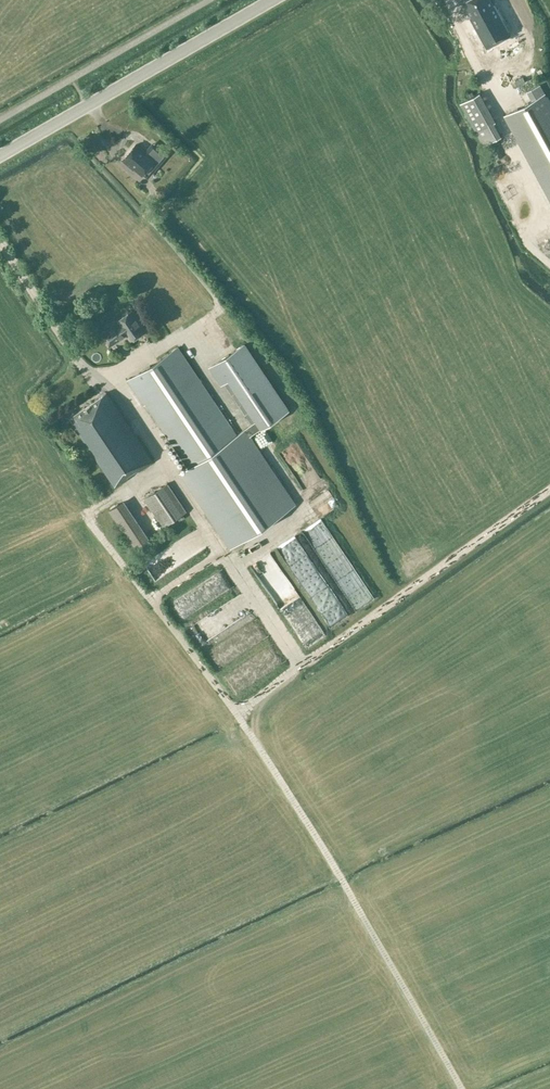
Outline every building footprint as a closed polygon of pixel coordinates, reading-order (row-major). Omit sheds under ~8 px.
[(463,23),(494,79),(527,61),(495,4),(493,5),(490,0),(466,0),(464,1),(472,17),(462,22),(463,23)] [(515,22),(530,14),(522,0),(506,0),(503,1),(515,22)] [(534,167),(549,195),(549,104),(540,85),(527,92),(532,101),(506,115),(534,167)] [(461,103),(477,132),(484,145),(502,135),(494,122),(496,121),(480,92),(461,103)] [(136,144),(123,159),(134,168),(134,167),(142,174),(149,165),(154,169),(166,155),(155,146),(151,151),(148,149),(146,152),(136,144)] [(107,331),(115,343),(127,334),(131,340),(145,330),(132,310),(130,311),(128,310),(123,314),(123,316),(118,320),(119,322),(107,331)] [(231,546),(294,504),(249,437),(287,410),(243,344),(212,366),(223,383),(231,378),(259,420),(236,435),(177,348),(128,381),(144,405),(147,402),(190,466),(182,472),(231,546)] [(107,393),(70,417),(115,486),(153,462),(107,393)] [(320,482),(314,486),(319,494),(325,489),(320,482)] [(167,484),(145,499),(164,527),(186,511),(167,484)] [(145,545),(118,505),(110,511),(137,550),(145,545)] [(299,556),(330,538),(320,522),(289,541),(299,556)] [(168,566),(204,544),(195,529),(159,551),(168,566)] [(332,556),(268,595),(278,612),(343,574),(332,556)] [(197,637),(242,610),(239,604),(238,605),(233,597),(189,624),(197,637)] [(172,603),(181,616),(187,612),(179,599),(172,603)] [(242,625),(206,649),(215,662),(251,639),(242,625)]
